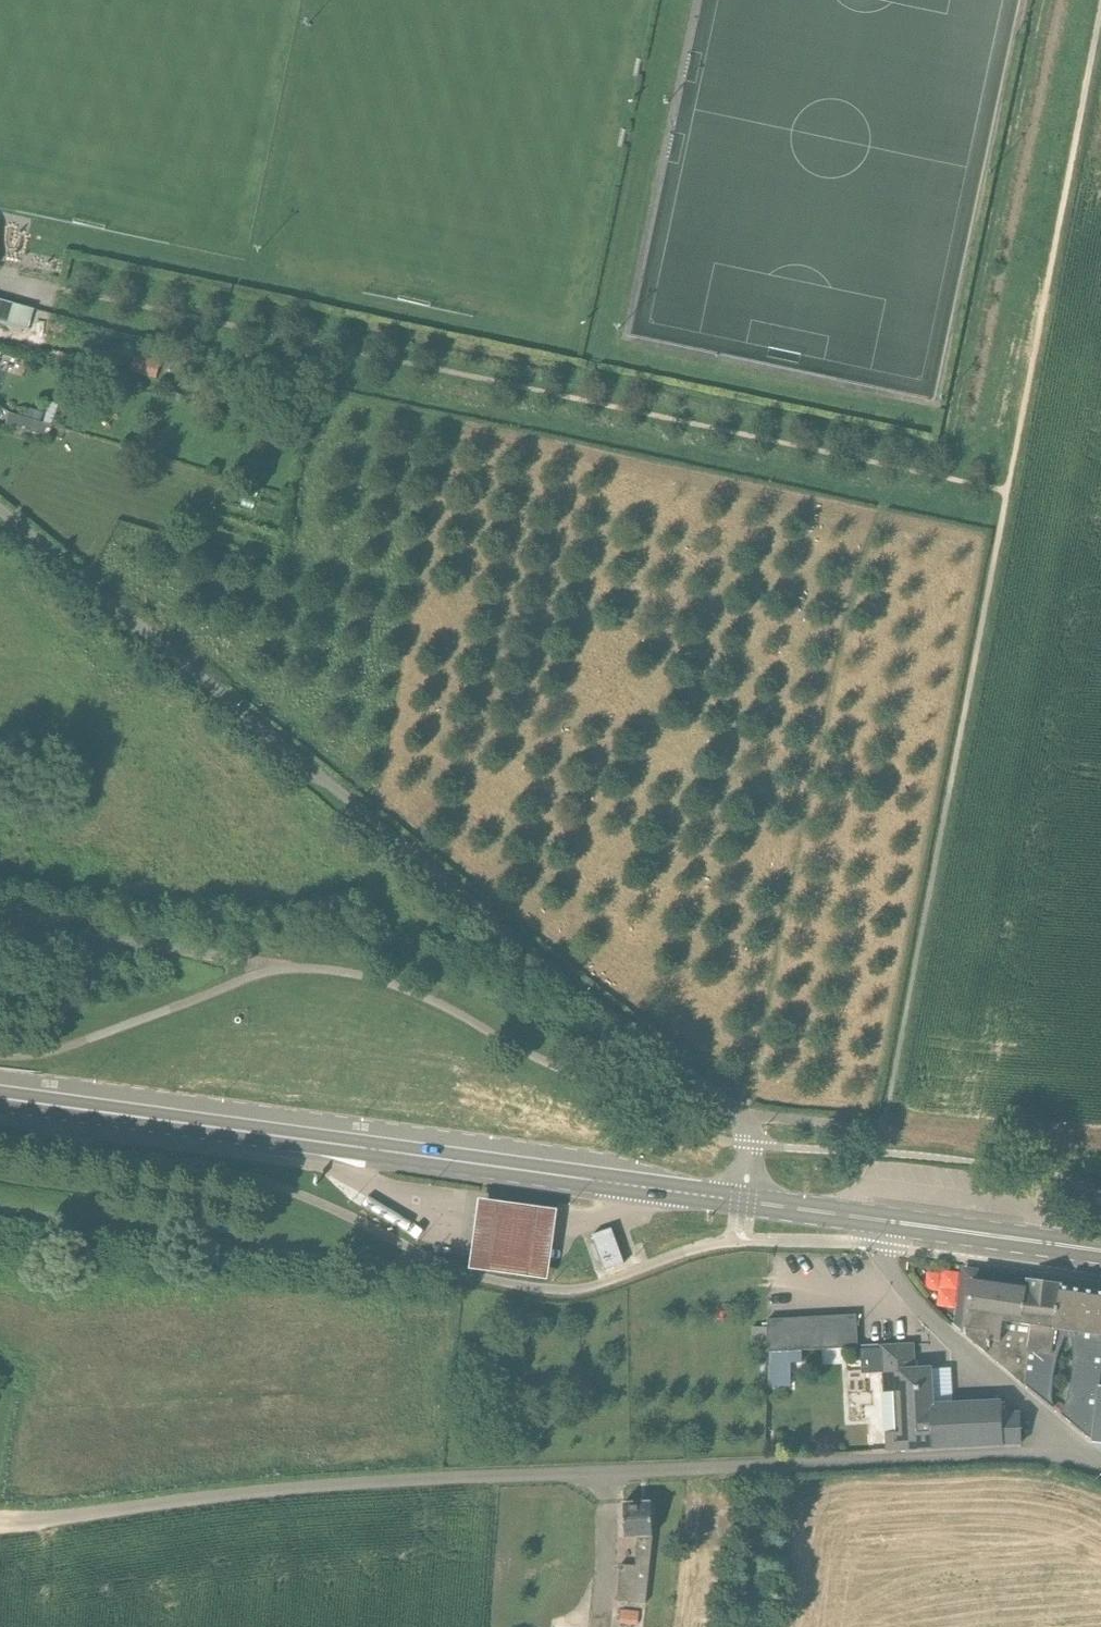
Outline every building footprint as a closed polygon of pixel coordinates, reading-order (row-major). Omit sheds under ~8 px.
[(26,307),(0,300),(0,322),(28,330),(34,310),(26,307)] [(131,372),(156,379),(161,362),(136,355),(131,372)] [(33,436),(32,441),(46,445),(51,428),(8,415),(4,427),(33,436)] [(558,1210),(479,1199),(469,1268),(548,1279),(558,1210)] [(611,1229),(590,1237),(603,1272),(624,1264),(611,1229)] [(1092,1442),(1100,1388),(1100,1380),(1100,1293),(1062,1287),(1062,1284),(1027,1280),(1026,1289),(973,1281),(965,1334),(965,1335),(1025,1386),(1054,1410),(1052,1399),(1052,1395),(1054,1374),(1059,1354),(1065,1338),(1072,1339),(1074,1356),(1072,1377),(1068,1397),(1067,1401),(1061,1416),(1092,1442)] [(859,1348),(858,1347),(857,1317),(768,1322),(769,1353),(791,1352),(859,1348)] [(1002,1402),(954,1404),(932,1405),(930,1369),(915,1370),(913,1345),(882,1347),(884,1393),(900,1392),(902,1432),(886,1433),(887,1452),(1021,1445),(1020,1414),(1002,1415),(1002,1402)] [(769,1353),(768,1386),(791,1386),(791,1363),(791,1352),(769,1353)] [(1100,1388),(1092,1442),(1093,1442),(1100,1442),(1100,1389),(1100,1388)] [(624,1504),(625,1538),(637,1538),(636,1565),(620,1565),(618,1600),(646,1603),(653,1537),(651,1502),(624,1504)]
